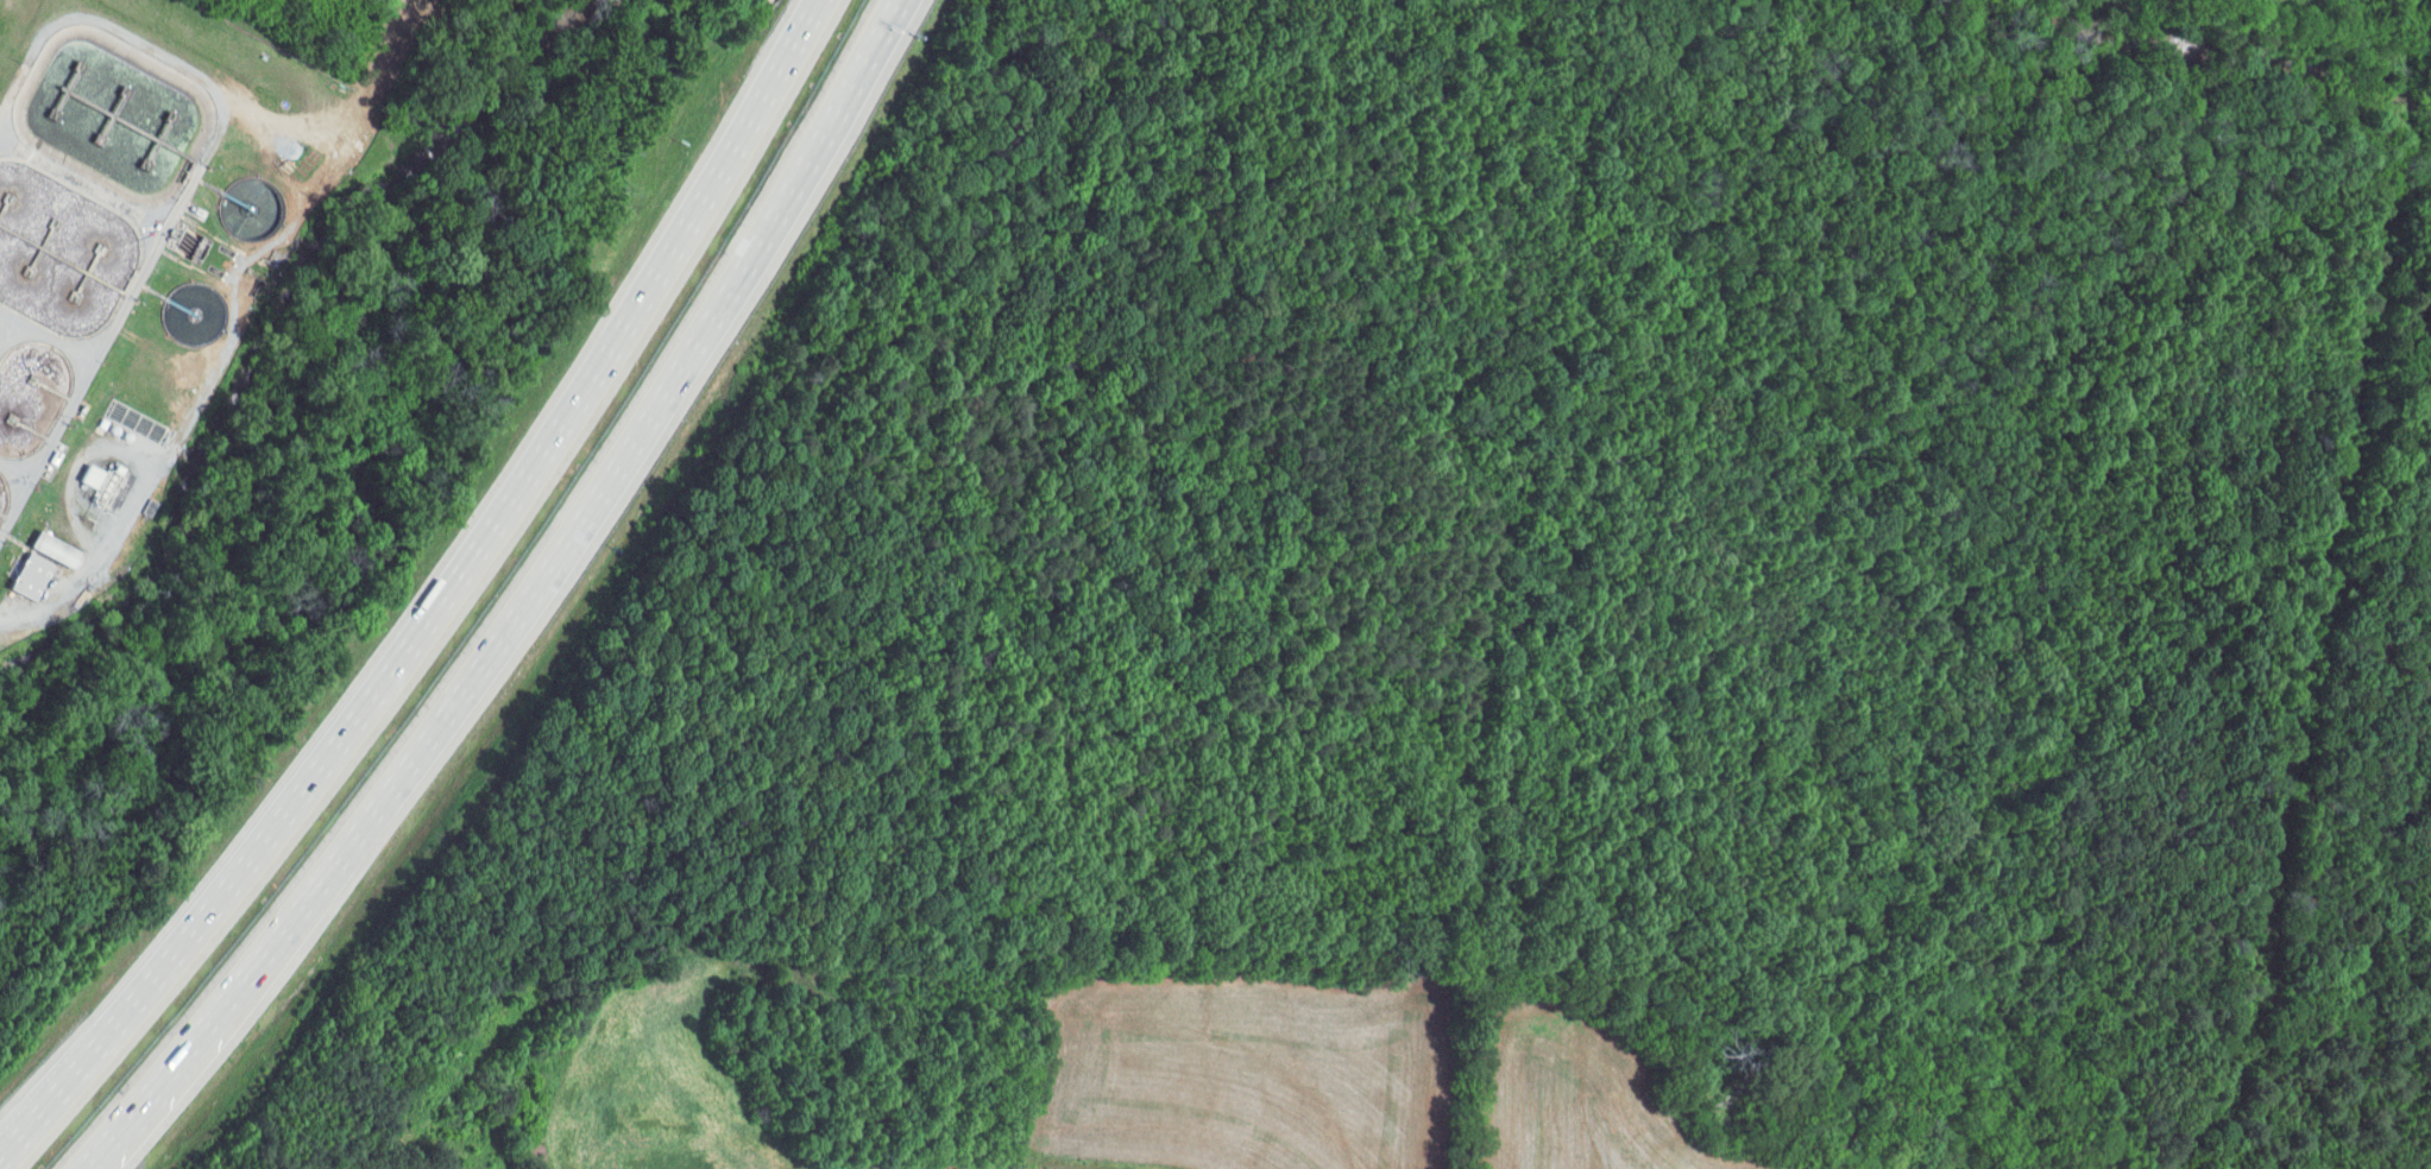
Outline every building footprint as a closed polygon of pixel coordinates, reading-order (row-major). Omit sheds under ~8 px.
[(74,553),(30,530),(21,547),(65,570),(74,553)] [(20,552),(0,588),(0,589),(24,602),(44,565),(20,552)]
